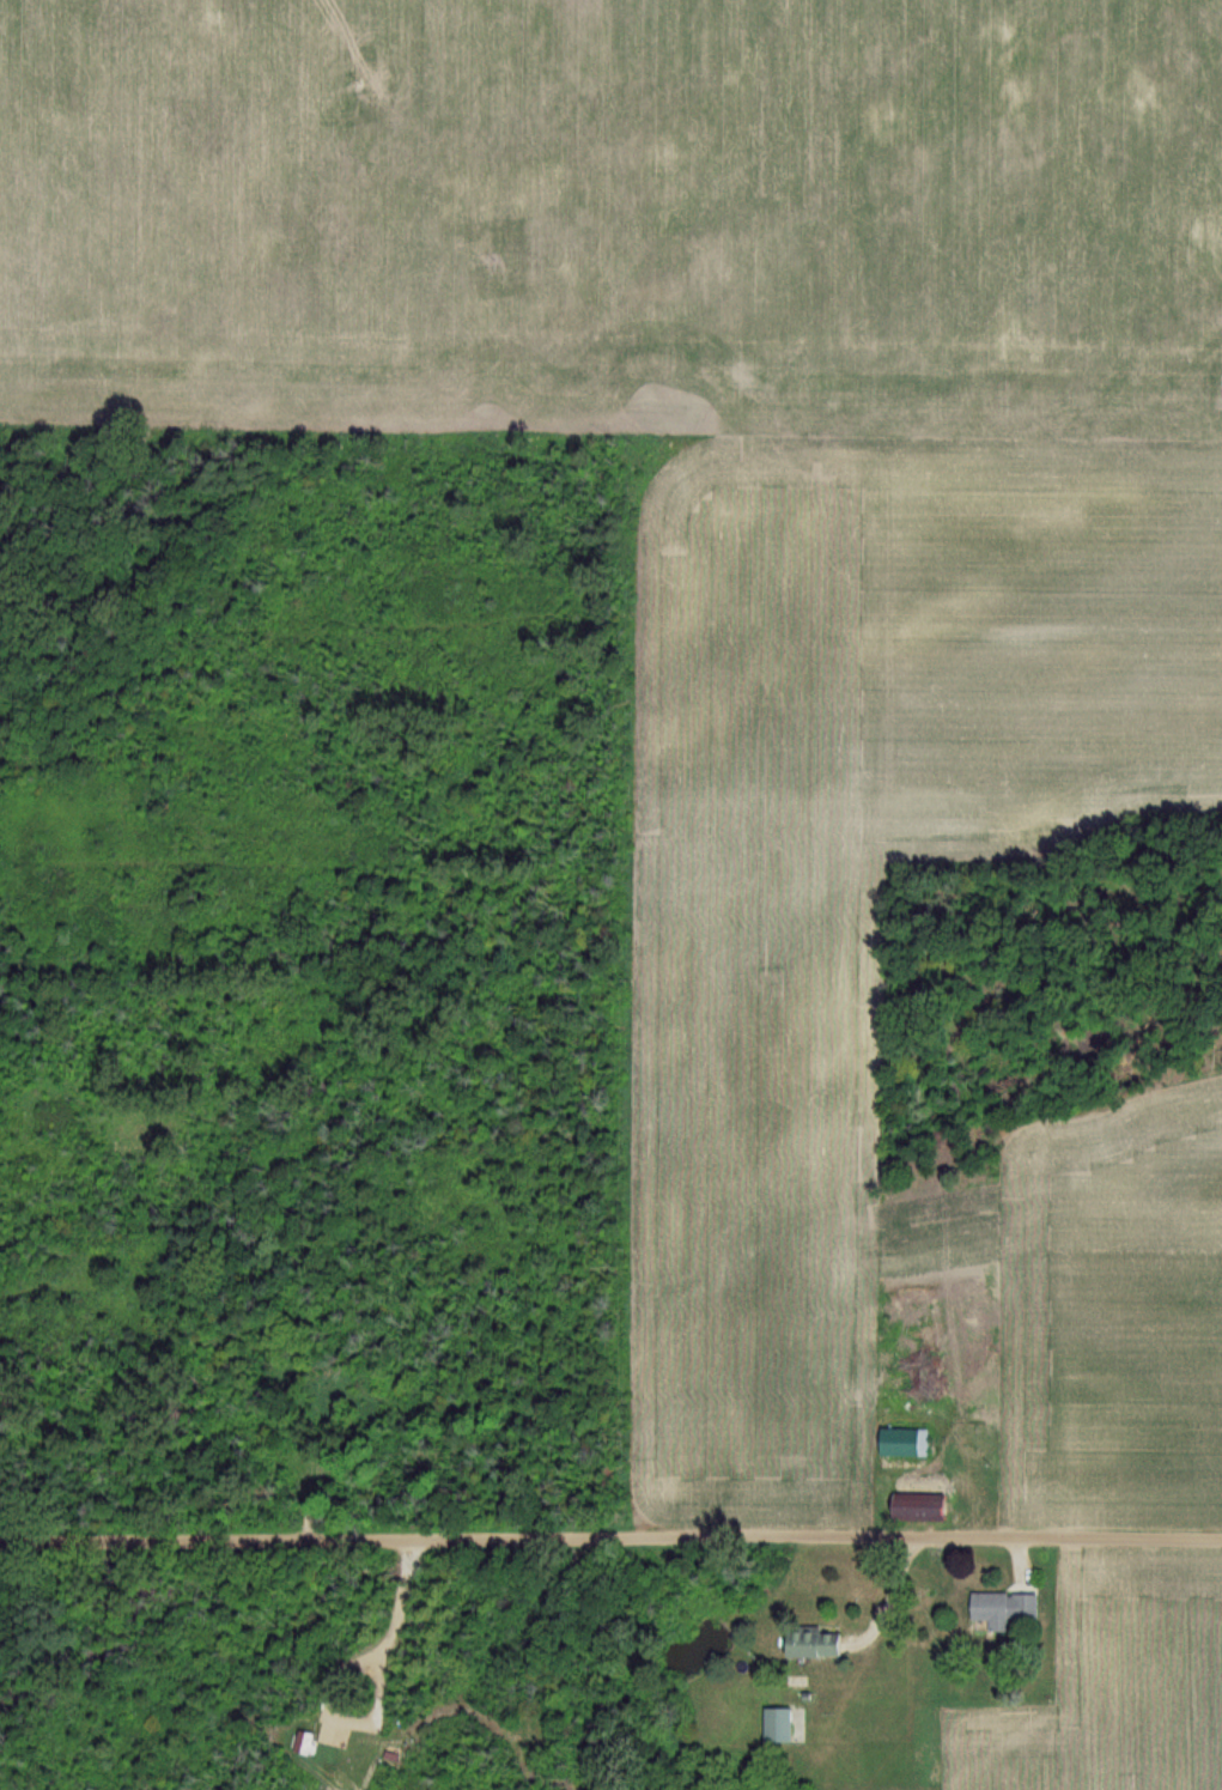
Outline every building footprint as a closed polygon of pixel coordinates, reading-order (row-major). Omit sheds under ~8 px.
[(927,1455),(927,1428),(874,1428),(874,1455),(927,1455)] [(940,1493),(883,1493),(883,1519),(940,1519),(940,1493)] [(1034,1618),(1035,1594),(966,1592),(965,1621),(984,1621),(984,1631),(1005,1631),(1005,1618),(1034,1618)] [(789,1657),(836,1657),(836,1631),(789,1631),(789,1657)] [(767,1709),(767,1742),(798,1742),(798,1709),(767,1709)]
